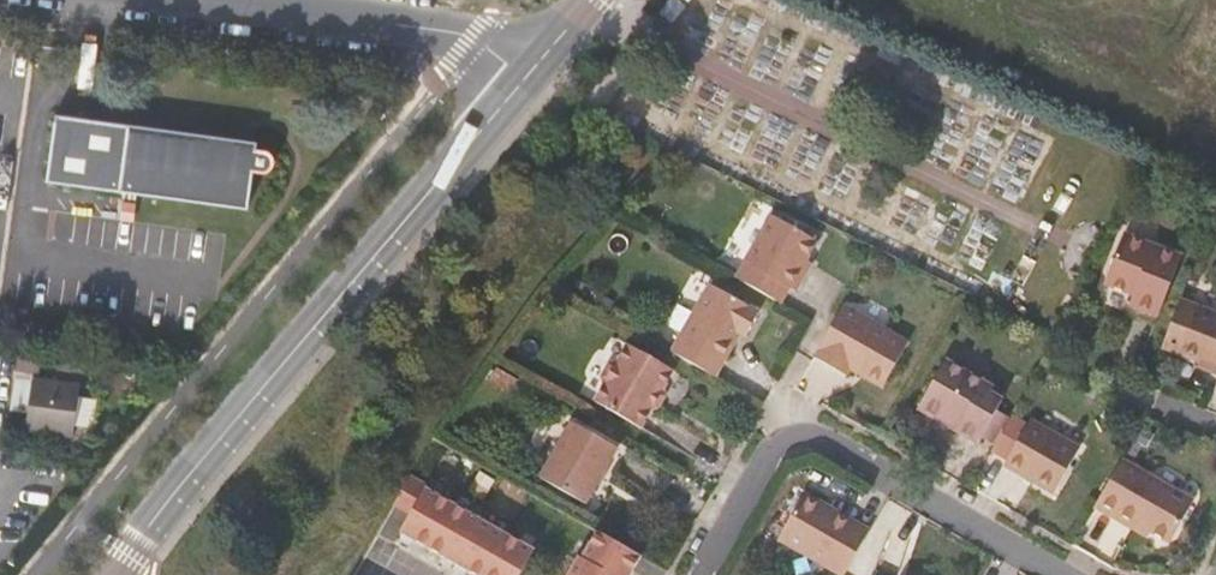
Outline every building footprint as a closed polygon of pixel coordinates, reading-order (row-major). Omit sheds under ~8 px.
[(121,190),(131,128),(57,116),(47,181),(121,190)] [(255,145),(131,128),(121,190),(248,207),(252,175),(266,174),(274,167),(270,154),(255,151),(255,145)] [(735,277),(782,303),(791,287),(797,291),(809,270),(802,267),(807,259),(817,241),(771,214),(735,277)] [(1158,316),(1164,302),(1182,256),(1125,233),(1105,284),(1134,295),(1130,305),(1158,316)] [(802,267),(809,270),(813,262),(807,259),(802,267)] [(673,352),(716,377),(736,341),(734,340),(739,331),(741,333),(747,336),(761,312),(712,284),(676,346),(673,352)] [(1184,292),(1165,340),(1209,357),(1215,360),(1215,304),(1184,292)] [(845,304),(814,357),(846,374),(849,368),(883,387),(910,342),(845,304)] [(652,411),(666,386),(675,370),(629,344),(620,361),(612,362),(604,377),(606,385),(597,402),(643,427),(652,411)] [(1215,365),(1215,360),(1209,357),(1207,361),(1215,365)] [(994,388),(947,361),(919,409),(945,423),(946,421),(960,429),(959,431),(979,444),(1004,400),(992,393),(994,388)] [(85,427),(90,396),(91,386),(39,378),(31,432),(84,440),(85,427)] [(668,395),(666,386),(652,411),(660,409),(668,395)] [(111,398),(90,396),(85,427),(106,430),(111,398)] [(1031,421),(1004,467),(1055,495),(1081,449),(1031,421)] [(622,451),(577,426),(546,481),(590,507),(622,451)] [(1124,456),(1098,503),(1117,514),(1120,509),(1152,527),(1173,539),(1196,498),(1124,456)] [(536,550),(426,488),(428,484),(412,475),(395,505),(411,514),(402,531),(479,574),(521,574),(536,550)] [(871,530),(805,493),(779,539),(843,574),(846,574),(871,530)] [(1120,509),(1117,514),(1149,532),(1152,527),(1120,509)] [(600,531),(584,558),(581,556),(571,574),(632,574),(643,556),(600,531)]
